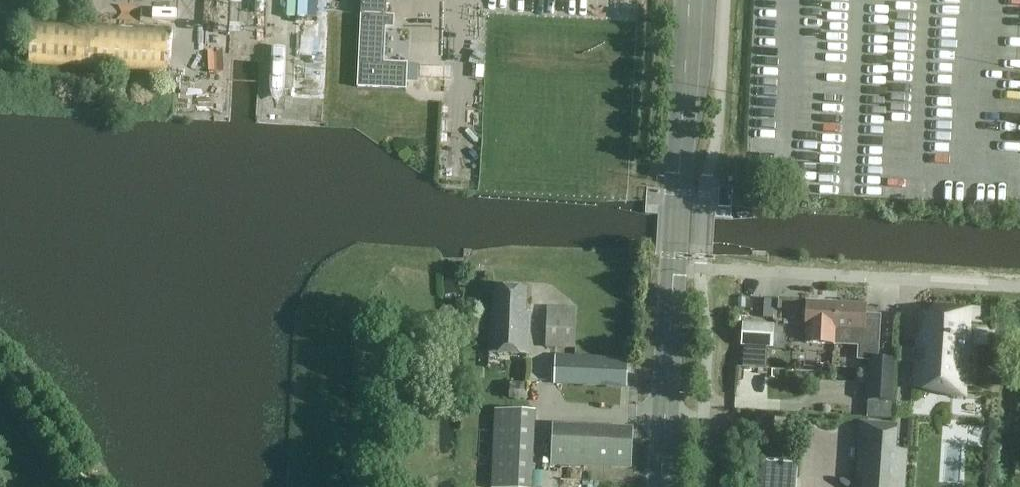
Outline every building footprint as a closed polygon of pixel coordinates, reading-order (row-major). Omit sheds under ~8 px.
[(406,90),(408,64),(406,64),(406,65),(383,64),(385,28),(394,29),(395,16),(386,16),(386,0),(362,0),(357,88),(406,90)] [(172,29),(32,20),(29,64),(169,74),(172,29)] [(719,189),(718,208),(731,209),(732,190),(719,189)] [(489,321),(488,353),(528,355),(530,313),(526,312),(526,304),(526,288),(495,287),(494,302),(492,302),(491,321),(489,321)] [(836,330),(835,330),(836,303),(806,302),(806,304),(805,329),(807,329),(806,344),(835,345),(836,330)] [(845,304),(836,303),(835,330),(836,330),(850,331),(849,345),(863,346),(864,332),(865,332),(866,305),(845,304)] [(546,309),(545,348),(575,349),(576,310),(546,309)] [(922,314),(919,351),(930,351),(968,353),(971,310),(957,309),(957,316),(922,314)] [(481,315),(471,315),(470,335),(480,336),(481,315)] [(774,326),(742,324),(741,346),(773,348),(774,326)] [(919,365),(917,386),(931,387),(931,381),(952,383),(952,396),(965,397),(968,353),(930,351),(929,365),(919,365)] [(555,357),(554,385),(626,387),(627,359),(555,357)] [(870,359),(868,400),(893,402),(895,360),(870,359)] [(510,385),(509,399),(527,399),(527,385),(510,385)] [(495,410),(492,486),(532,486),(535,411),(495,410)] [(896,425),(860,423),(859,448),(856,481),(863,482),(863,486),(898,486),(899,482),(892,482),(894,450),(896,425)] [(633,436),(552,432),(551,464),(631,468),(633,436)]
